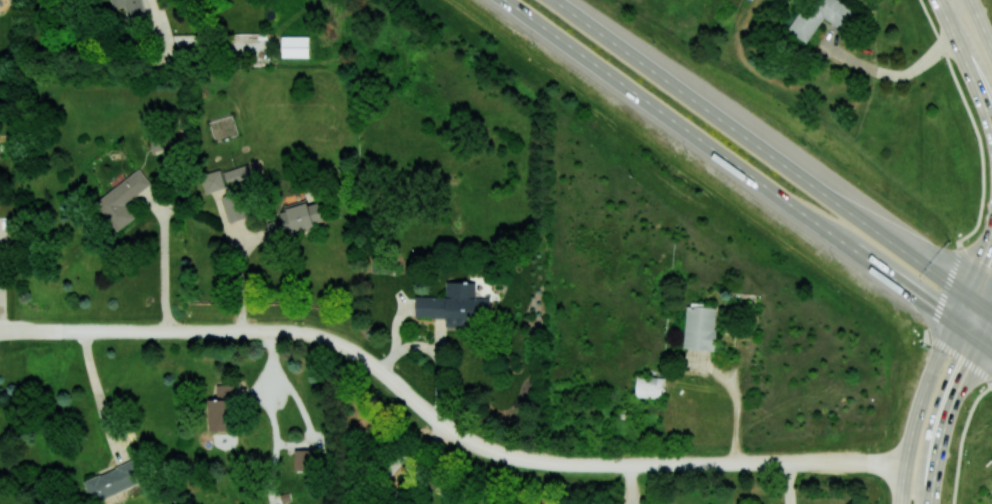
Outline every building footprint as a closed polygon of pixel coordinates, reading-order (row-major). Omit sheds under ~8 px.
[(142,0),(111,0),(113,9),(125,6),(129,21),(146,16),(142,0)] [(807,42),(823,17),(843,29),(854,11),(836,0),(808,0),(789,31),(807,42)] [(309,57),(309,36),(282,36),(282,57),(309,57)] [(251,176),(248,164),(223,171),(227,183),(251,176)] [(134,218),(124,203),(151,184),(140,168),(94,201),(116,231),(134,218)] [(201,174),(204,192),(225,189),(221,170),(201,174)] [(222,197),(230,223),(249,217),(241,191),(222,197)] [(268,222),(272,239),(315,228),(313,223),(324,220),(320,201),(307,205),(306,200),(278,208),(280,218),(268,222)] [(415,296),(415,317),(446,317),(445,327),(473,327),(473,317),(489,318),(489,297),(475,296),(476,282),(446,281),(446,296),(415,296)] [(683,348),(714,350),(716,306),(686,305),(683,348)] [(663,377),(636,376),(635,397),(663,397),(663,377)] [(208,430),(229,431),(231,384),(216,384),(215,399),(209,399),(208,430)] [(293,470),(312,471),(313,449),(294,449),(293,470)] [(140,481),(130,460),(83,481),(93,503),(140,481)]
